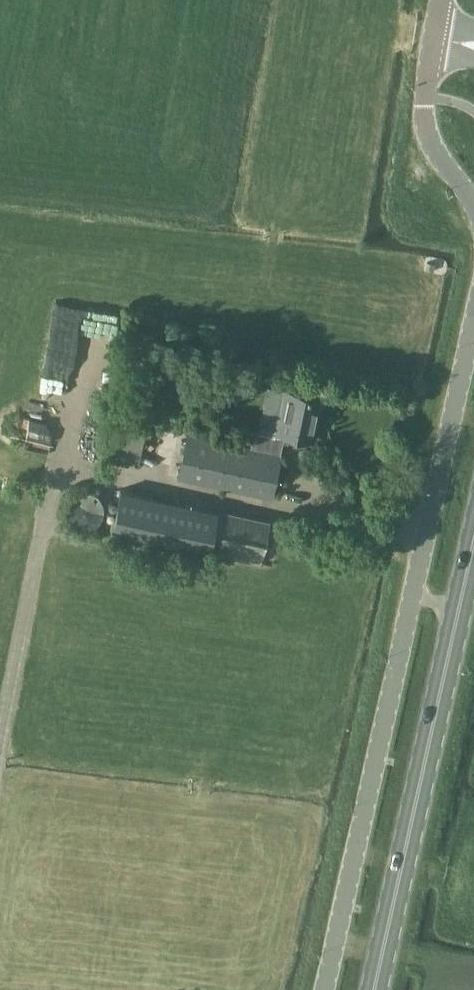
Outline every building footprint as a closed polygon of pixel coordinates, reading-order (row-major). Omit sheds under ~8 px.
[(279,418),(263,415),(259,432),(255,432),(251,448),(281,455),(285,434),(315,440),(324,397),(285,389),(279,418)] [(178,478),(272,498),(281,455),(251,448),(187,435),(178,478)] [(269,522),(217,510),(120,490),(112,531),(261,563),(269,522)]
